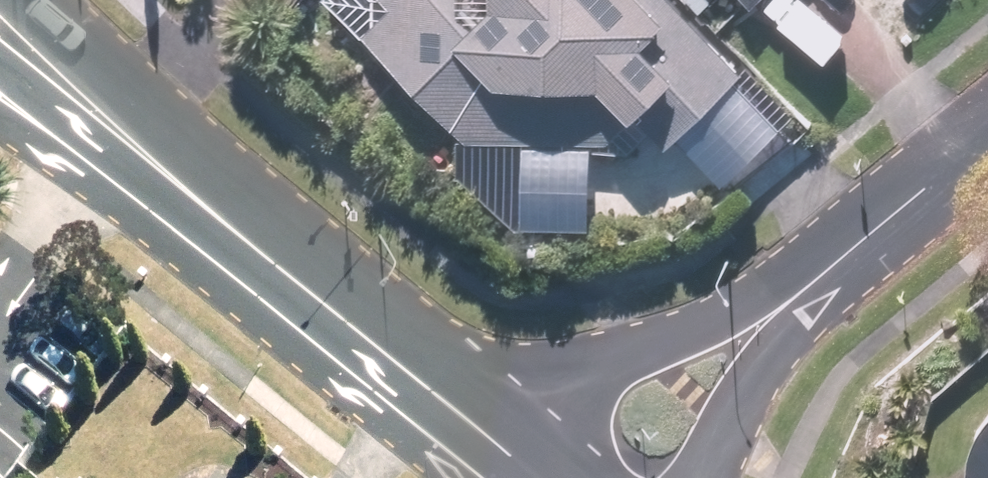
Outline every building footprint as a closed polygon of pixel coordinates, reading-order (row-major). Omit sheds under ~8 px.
[(446,126),(448,146),(601,150),(635,121),(659,149),(668,141),(713,194),(780,138),(732,82),(741,74),(678,0),(320,0),(446,126)] [(748,9),(757,0),(739,0),(748,9)] [(976,422),(965,443),(960,466),(960,477),(987,477),(987,410),(976,422)]
